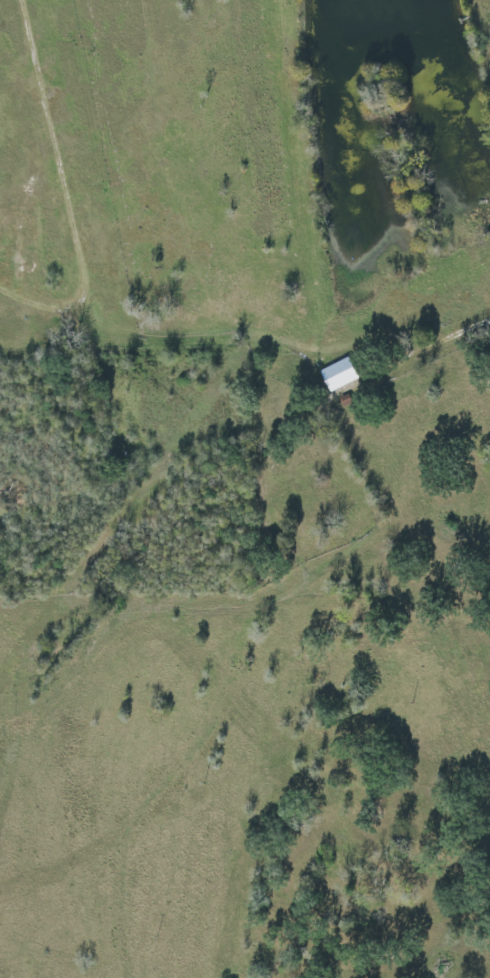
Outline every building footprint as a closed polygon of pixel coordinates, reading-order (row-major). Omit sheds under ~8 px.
[(358,381),(350,358),(320,368),(328,391),(358,381)]
